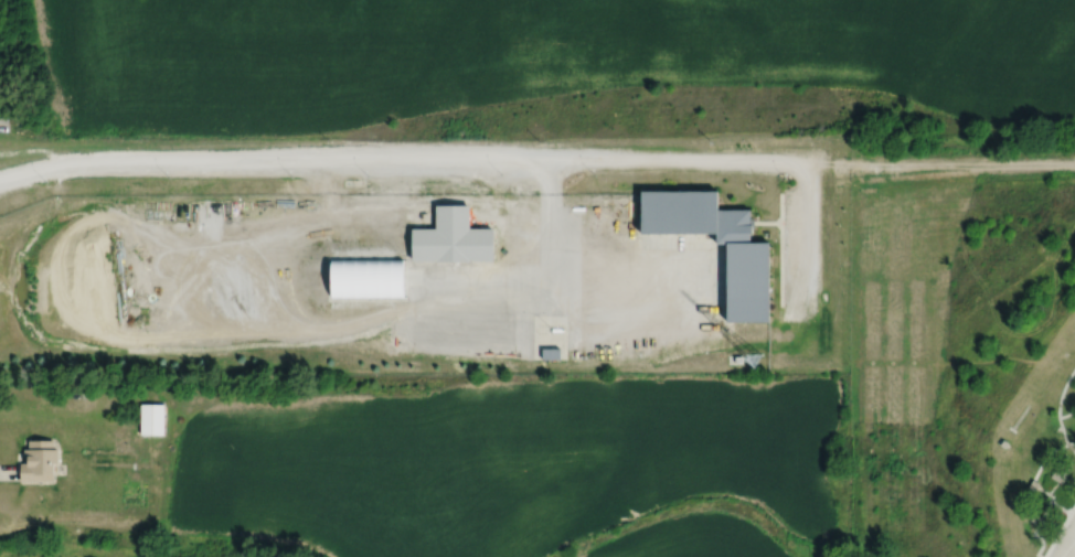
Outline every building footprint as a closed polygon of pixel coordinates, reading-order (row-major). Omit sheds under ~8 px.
[(10,83),(0,80),(0,95),(5,97),(10,83)] [(761,319),(761,241),(746,241),(746,208),(715,208),(715,189),(632,189),(632,231),(708,231),(708,241),(717,241),(717,319),(761,319)] [(463,203),(430,203),(430,227),(404,227),(404,260),(488,260),(488,227),(463,227),(463,203)] [(539,348),(539,357),(556,357),(556,348),(539,348)] [(160,403),(136,403),(136,434),(160,434),(160,403)] [(51,440),(17,440),(16,480),(51,481),(51,440)]
